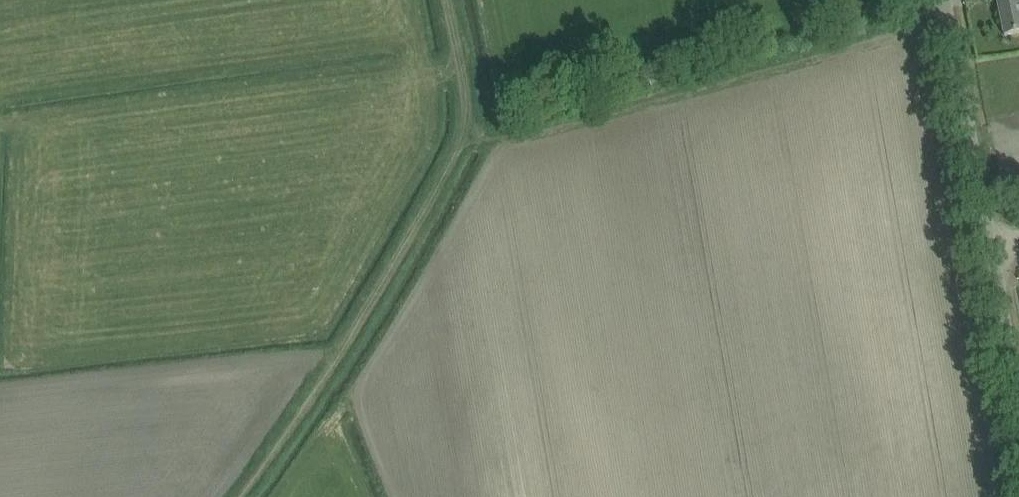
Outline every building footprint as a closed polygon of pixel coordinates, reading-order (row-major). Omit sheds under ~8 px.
[(998,2),(1005,36),(1018,33),(1018,0),(1009,0),(998,2)]
